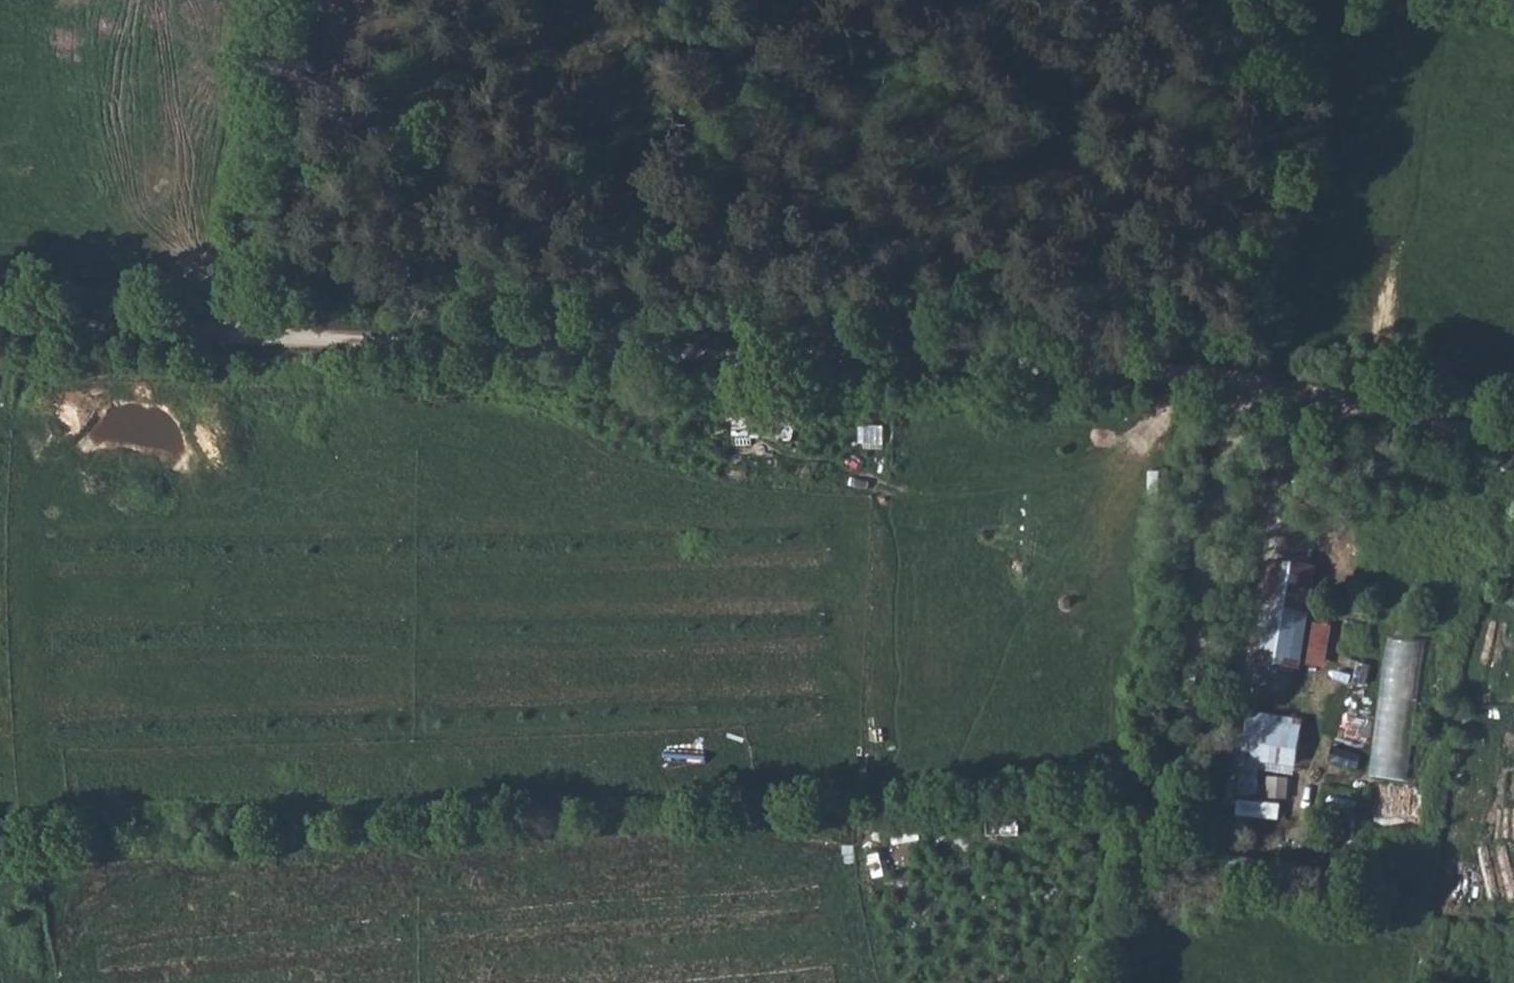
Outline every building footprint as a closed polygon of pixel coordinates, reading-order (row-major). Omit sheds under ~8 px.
[(1346,560),(1268,548),(1255,639),(1335,654),(1346,560)] [(1386,638),(1372,778),(1409,781),(1422,642),(1386,638)] [(1339,728),(1247,713),(1236,782),(1329,798),(1339,728)]
